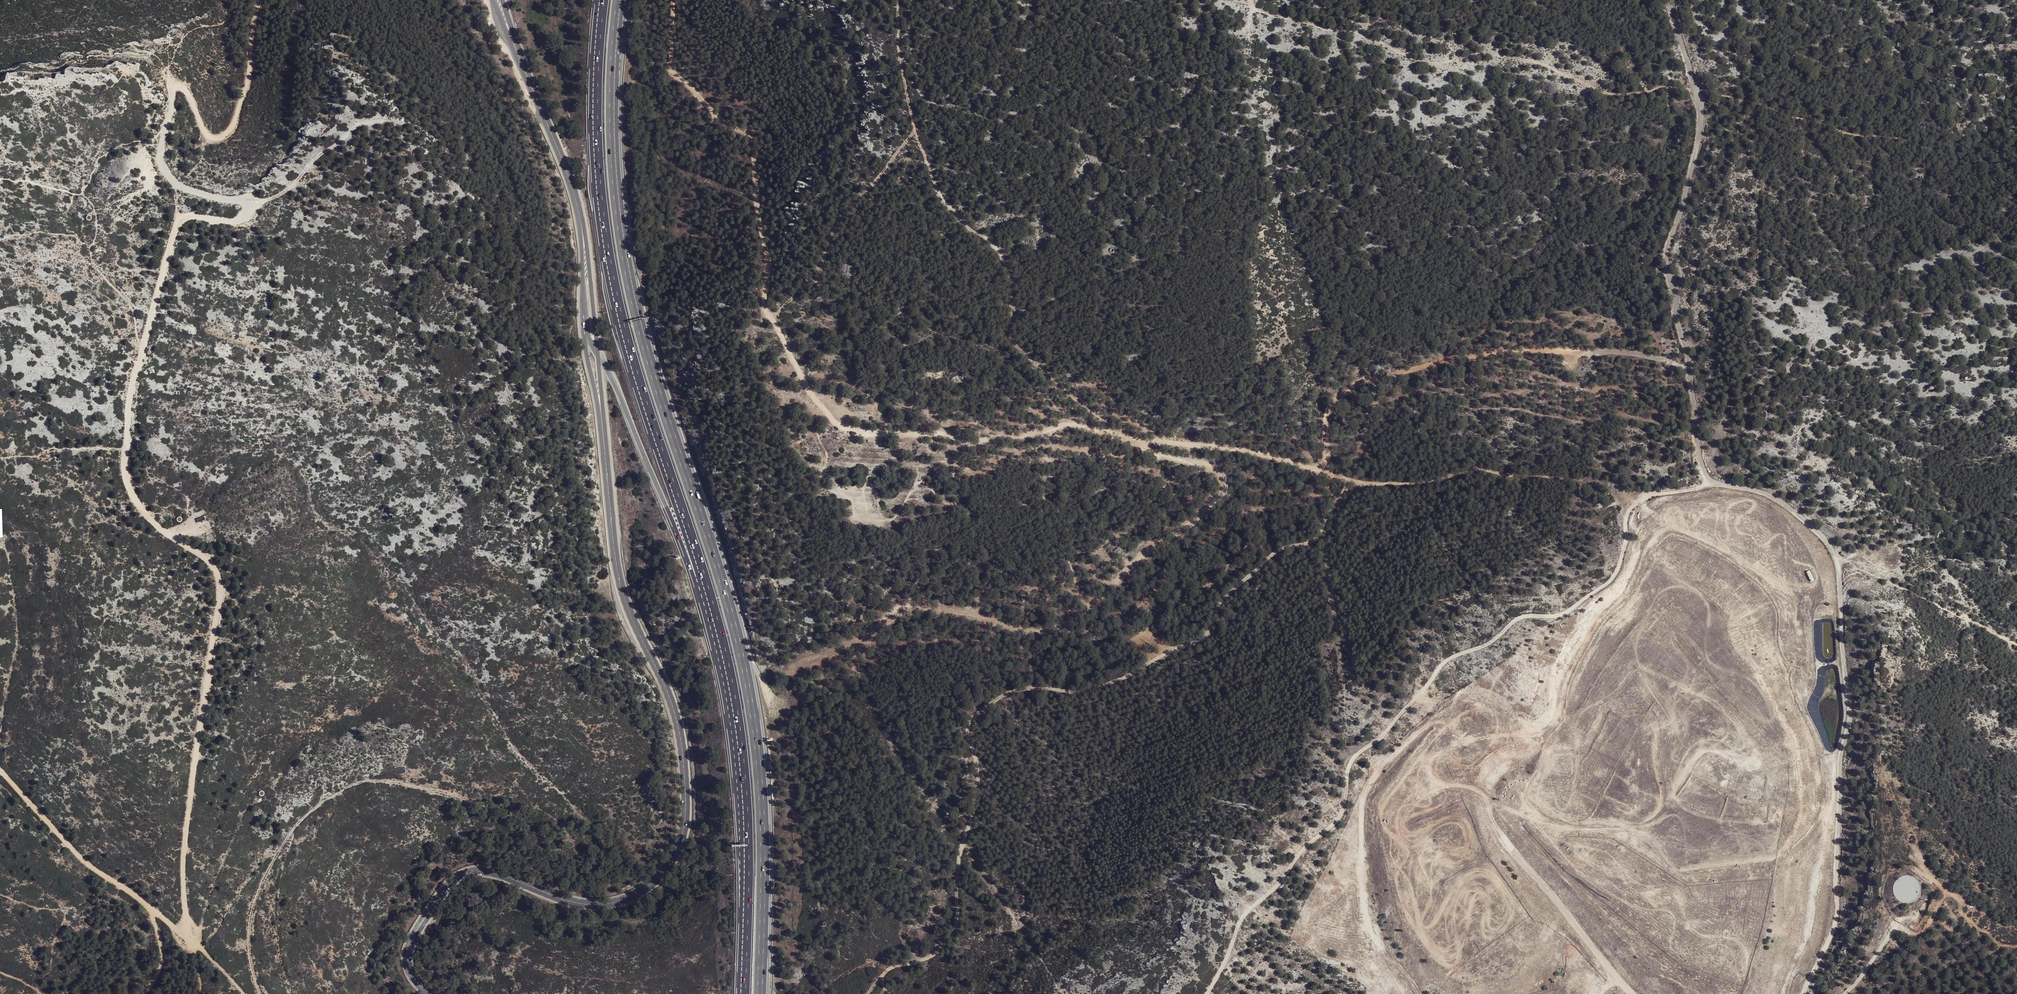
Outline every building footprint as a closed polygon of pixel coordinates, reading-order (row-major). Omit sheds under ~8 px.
[(1578,359),(1577,360),(1577,361),(1577,362),(1577,363),(1578,364),(1580,365),(1581,365),(1582,365),(1583,365),(1584,365),(1584,364),(1585,363),(1585,362),(1585,361),(1585,360),(1585,359),(1584,358),(1583,358),(1583,357),(1582,357),(1581,357),(1580,357),(1579,357),(1578,358),(1578,359)]
